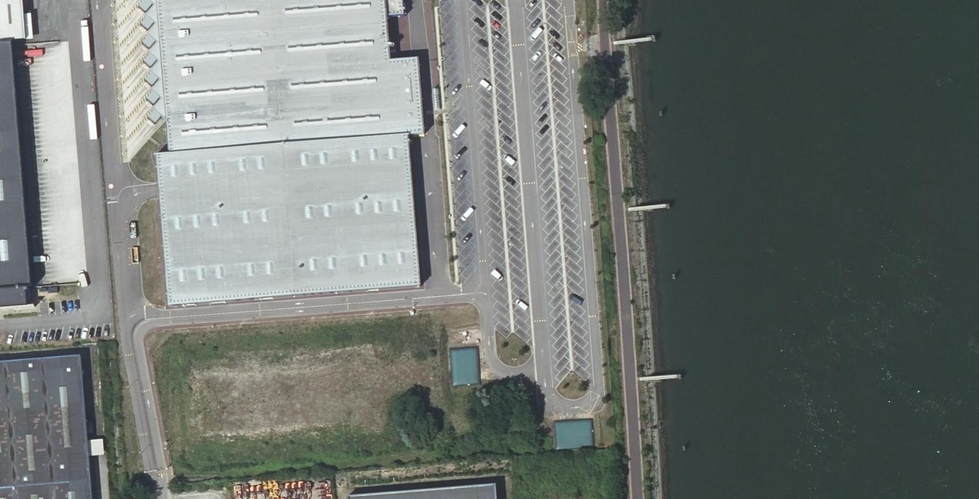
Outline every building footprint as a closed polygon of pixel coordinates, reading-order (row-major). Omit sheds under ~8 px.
[(22,0),(0,0),(0,315),(47,311),(22,0)] [(372,291),(422,287),(409,136),(425,135),(419,60),(391,62),(387,18),(404,16),(403,0),(138,0),(149,156),(154,155),(154,157),(156,157),(169,306),(239,301),(296,297),(372,291)] [(488,130),(488,142),(504,142),(504,130),(488,130)] [(80,354),(0,360),(0,487),(89,480),(80,354)] [(89,480),(0,487),(0,498),(91,498),(89,480)] [(495,488),(351,498),(495,498),(495,488)]
